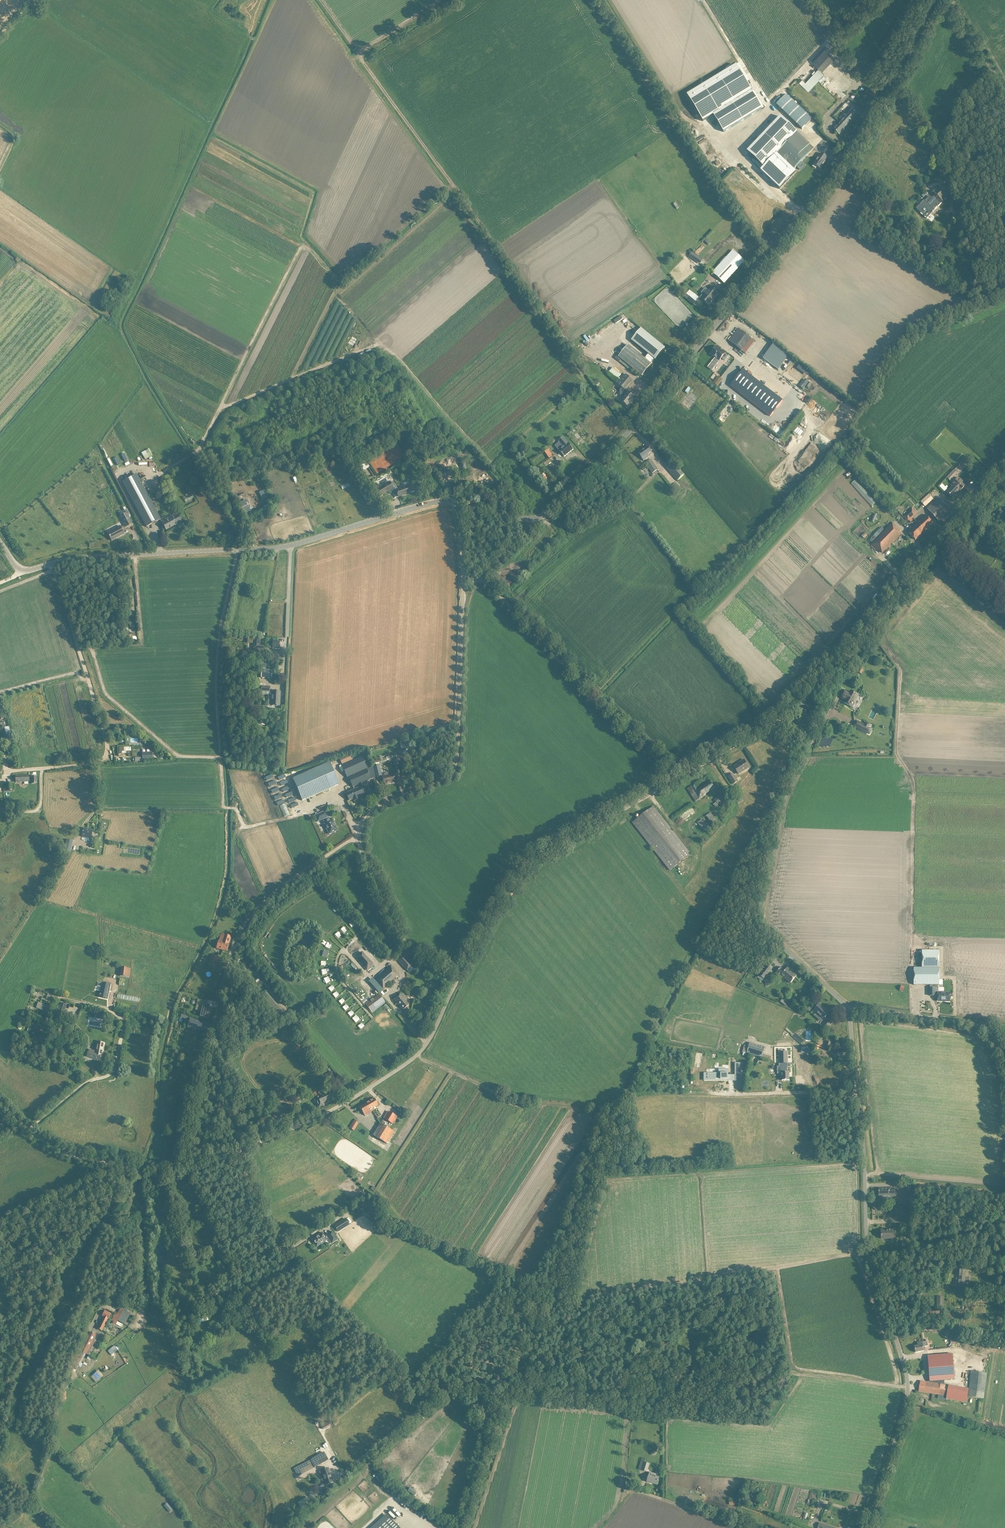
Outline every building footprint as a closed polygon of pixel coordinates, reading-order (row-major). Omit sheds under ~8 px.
[(822,70),(835,57),(825,48),(813,61),(822,70)] [(736,65),(687,95),(703,121),(713,115),(752,91),(747,82),(749,81),(739,63),(736,65)] [(818,69),(803,86),(808,91),(809,90),(813,93),(815,91),(812,87),(824,74),(818,69)] [(791,74),(785,73),(780,72),(779,77),(777,76),(776,82),(784,84),(785,81),(790,82),(791,74)] [(874,97),(876,93),(868,87),(865,92),(874,97)] [(752,91),(713,115),(723,132),(764,107),(753,90),(752,91)] [(786,95),(776,105),(802,129),(812,119),(786,95)] [(840,122),(846,127),(858,115),(849,107),(842,115),(843,116),(841,119),(842,120),(840,122)] [(780,116),(747,152),(754,158),(752,161),(761,170),(760,171),(780,189),(796,172),(793,170),(777,154),(798,133),(780,116)] [(839,135),(846,127),(840,122),(833,129),(839,135)] [(798,133),(777,154),(793,170),(796,167),(801,162),(814,148),(798,133)] [(821,154),(813,164),(814,165),(813,167),(815,169),(817,167),(820,169),(828,158),(821,154)] [(740,155),(736,159),(740,164),(744,160),(740,155)] [(922,203),(918,208),(919,209),(919,210),(921,211),(923,212),(924,211),(924,212),(925,210),(926,209),(931,214),(932,213),(933,213),(934,212),(935,210),(934,210),(937,206),(938,207),(941,203),(936,198),(934,200),(932,198),(930,197),(929,196),(927,199),(927,198),(922,203)] [(964,216),(959,205),(954,207),(955,207),(956,209),(955,209),(960,219),(964,216)] [(955,228),(945,236),(949,240),(958,232),(955,228)] [(745,261),(733,250),(712,273),(724,284),(745,261)] [(702,265),(705,260),(693,253),(690,258),(702,265)] [(701,299),(708,305),(719,293),(712,287),(701,299)] [(700,298),(690,290),(686,294),(696,302),(700,298)] [(584,328),(588,335),(593,332),(589,325),(584,328)] [(654,359),(655,360),(665,348),(641,328),(631,340),(648,354),(645,359),(628,345),(618,357),(642,376),(651,364),(654,359)] [(738,328),(729,341),(745,354),(755,341),(738,328)] [(579,345),(587,340),(582,332),(574,337),(579,345)] [(780,371),(791,355),(775,345),(765,360),(780,371)] [(716,346),(710,353),(719,360),(721,358),(725,361),(729,356),(725,353),(716,346)] [(718,362),(715,360),(714,359),(708,367),(708,368),(709,368),(712,370),(718,362)] [(613,368),(609,372),(617,378),(619,380),(620,378),(618,377),(621,374),(613,368)] [(783,400),(743,370),(731,386),(770,416),(783,400)] [(625,374),(617,384),(622,388),(624,390),(625,389),(633,380),(625,374)] [(801,386),(805,390),(811,383),(807,379),(801,386)] [(622,388),(620,391),(620,395),(623,397),(621,401),(628,406),(635,398),(626,391),(625,389),(624,390),(622,388)] [(559,442),(555,446),(564,457),(568,453),(573,449),(563,437),(558,441),(559,442)] [(648,447),(638,453),(644,461),(649,457),(648,454),(651,452),(648,447)] [(548,449),(545,451),(549,459),(553,456),(548,449)] [(147,461),(155,457),(151,450),(143,454),(147,461)] [(651,460),(646,464),(652,473),(658,469),(651,460)] [(674,463),(667,469),(678,480),(684,474),(674,463)] [(122,482),(146,527),(161,520),(137,474),(122,482)] [(955,494),(959,490),(960,491),(966,485),(958,478),(953,483),(954,485),(947,493),(952,498),(955,495),(955,494)] [(857,481),(852,485),(873,507),(877,503),(857,481)] [(391,489),(392,492),(395,498),(415,491),(413,485),(395,491),(391,483),(380,489),(377,484),(374,486),(380,496),(391,489)] [(368,502),(371,500),(366,491),(362,494),(368,502)] [(929,494),(921,502),(925,507),(933,499),(929,494)] [(927,509),(936,519),(948,508),(939,498),(927,509)] [(247,514),(253,512),(250,501),(243,503),(247,514)] [(907,520),(916,512),(912,507),(903,516),(907,520)] [(120,516),(126,527),(132,524),(126,513),(120,516)] [(908,532),(915,540),(933,523),(924,514),(915,523),(916,524),(908,532)] [(165,519),(161,521),(166,530),(175,526),(176,527),(182,523),(178,515),(166,522),(165,519)] [(892,523),(871,544),(872,545),(879,552),(880,551),(883,553),(884,551),(884,552),(893,544),(892,543),(901,534),(899,532),(900,530),(892,523)] [(107,533),(111,541),(112,540),(111,540),(117,537),(118,537),(124,534),(120,526),(107,533)] [(253,641),(252,651),(265,651),(265,647),(261,647),(261,641),(253,641)] [(270,641),(269,649),(272,649),(279,650),(280,642),(273,641),(273,642),(270,641)] [(271,706),(276,706),(280,707),(281,691),(272,691),(271,706)] [(854,703),(858,695),(851,691),(849,693),(845,691),(841,698),(842,698),(843,698),(844,699),(846,700),(844,703),(851,706),(852,705),(853,704),(852,704),(853,702),(854,703)] [(853,726),(869,734),(872,729),(856,721),(853,726)] [(83,754),(78,733),(73,735),(77,755),(83,754)] [(349,754),(339,759),(342,764),(352,760),(349,754)] [(380,760),(374,761),(375,765),(392,761),(393,760),(394,765),(397,774),(402,773),(400,765),(403,764),(401,758),(398,759),(397,755),(389,757),(382,759),(382,757),(379,757),(380,760)] [(367,768),(362,757),(342,766),(347,777),(348,777),(353,787),(371,779),(366,769),(367,768)] [(741,763),(734,767),(739,774),(749,768),(744,760),(740,762),(741,763)] [(292,779),(302,801),(339,784),(329,762),(292,779)] [(393,774),(389,775),(389,773),(387,772),(384,773),(384,774),(384,777),(383,777),(384,784),(392,782),(391,782),(395,781),(393,774)] [(733,774),(728,777),(733,784),(738,781),(733,774)] [(695,784),(687,789),(695,802),(706,795),(706,794),(714,788),(710,782),(701,788),(700,787),(698,789),(695,784)] [(346,793),(349,801),(353,799),(353,801),(359,799),(358,797),(366,793),(362,786),(346,793)] [(720,795),(714,800),(718,804),(724,799),(720,795)] [(653,806),(633,822),(670,870),(691,854),(653,806)] [(324,822),(329,834),(337,830),(332,818),(329,819),(328,817),(325,811),(315,816),(317,822),(323,819),(324,822)] [(710,813),(706,816),(712,824),(717,821),(710,813)] [(701,820),(697,823),(704,831),(708,828),(701,820)] [(84,829),(82,836),(91,838),(93,831),(84,829)] [(64,851),(71,852),(73,841),(67,840),(64,851)] [(229,944),(231,936),(221,933),(219,941),(216,948),(227,951),(229,944)] [(939,968),(939,950),(922,950),(922,968),(914,968),(914,985),(930,985),(930,988),(930,996),(935,996),(935,994),(938,994),(938,1001),(944,1001),(950,1001),(950,993),(938,993),(938,985),(939,985),(939,968)] [(356,957),(367,970),(371,967),(371,966),(373,964),(367,957),(366,957),(362,952),(356,957)] [(403,954),(397,959),(407,971),(408,970),(410,973),(415,969),(412,966),(413,965),(403,954)] [(212,955),(208,965),(216,968),(220,958),(212,955)] [(759,975),(764,979),(773,968),(767,964),(759,975)] [(390,965),(374,979),(380,985),(380,984),(384,988),(398,976),(395,972),(395,971),(390,965)] [(121,967),(120,976),(130,978),(131,969),(121,967)] [(790,983),(796,976),(793,973),(793,972),(788,967),(785,971),(781,967),(776,973),(784,980),(785,978),(790,983)] [(107,999),(110,985),(103,983),(100,997),(107,999)] [(379,991),(375,994),(378,997),(371,1002),(377,1010),(387,1003),(379,991)] [(394,999),(400,1007),(401,1006),(404,1009),(405,1008),(407,1010),(409,1008),(407,1006),(409,1005),(405,1000),(405,999),(400,993),(394,999)] [(199,1000),(196,1009),(201,1011),(200,1017),(208,1019),(210,1012),(208,1012),(209,1007),(203,1006),(204,1001),(199,1000)] [(38,1008),(46,1011),(48,1006),(40,1002),(38,1008)] [(53,1015),(61,1018),(67,1005),(59,1002),(53,1015)] [(829,1013),(819,1004),(813,1010),(823,1020),(824,1019),(827,1021),(821,1028),(824,1031),(832,1023),(828,1019),(828,1020),(825,1018),(829,1013)] [(190,1019),(188,1027),(204,1032),(205,1026),(202,1025),(203,1023),(190,1019)] [(33,1024),(29,1034),(36,1037),(40,1028),(33,1024)] [(102,1055),(104,1043),(97,1042),(95,1050),(89,1049),(87,1056),(100,1060),(102,1055)] [(765,1047),(750,1043),(747,1053),(762,1058),(765,1047)] [(788,1052),(779,1052),(779,1064),(781,1064),(781,1072),(782,1072),(782,1080),(789,1080),(789,1072),(787,1072),(787,1063),(788,1063),(788,1052)] [(728,1075),(728,1069),(719,1069),(719,1073),(704,1073),(704,1079),(728,1079),(728,1075)] [(332,1072),(320,1077),(324,1086),(336,1081),(332,1072)] [(323,1102),(335,1097),(332,1090),(314,1098),(318,1108),(325,1106),(323,1102)] [(378,1105),(374,1098),(369,1102),(373,1108),(378,1105)] [(371,1109),(373,1108),(369,1102),(364,1104),(360,1107),(365,1116),(372,1111),(371,1109)] [(390,1112),(386,1119),(393,1124),(394,1121),(395,1122),(396,1120),(395,1119),(397,1116),(390,1112)] [(354,1130),(358,1123),(356,1122),(357,1120),(355,1119),(354,1120),(349,1127),(354,1130)] [(396,1132),(380,1123),(373,1135),(387,1143),(391,1137),(392,1138),(396,1132)] [(879,1197),(895,1197),(895,1188),(878,1188),(879,1197)] [(895,1218),(908,1220),(910,1210),(896,1208),(895,1218)] [(334,1225),(337,1230),(347,1223),(345,1219),(334,1225)] [(881,1239),(893,1238),(893,1230),(881,1230),(881,1239)] [(321,1245),(324,1243),(324,1242),(327,1240),(329,1238),(332,1243),(338,1240),(332,1231),(326,1235),(327,1236),(325,1237),(322,1232),(312,1239),(313,1242),(315,1245),(317,1247),(316,1246),(320,1243),(321,1245)] [(969,1277),(965,1277),(966,1269),(959,1268),(958,1284),(969,1285),(969,1277)] [(115,1319),(125,1324),(130,1313),(128,1312),(129,1311),(128,1310),(129,1308),(124,1305),(123,1306),(121,1305),(121,1307),(122,1308),(122,1309),(121,1309),(117,1316),(115,1315),(114,1317),(116,1318),(115,1319)] [(105,1311),(96,1327),(103,1330),(106,1325),(105,1325),(111,1314),(105,1311)] [(85,1338),(79,1350),(85,1353),(89,1345),(90,1345),(95,1334),(90,1331),(87,1339),(85,1338)] [(922,1341),(917,1342),(918,1345),(914,1346),(916,1352),(924,1351),(923,1347),(928,1346),(927,1341),(922,1341)] [(110,1357),(119,1351),(116,1347),(107,1353),(110,1357)] [(930,1380),(930,1381),(954,1379),(953,1354),(928,1356),(930,1380)] [(986,1373),(971,1371),(968,1397),(983,1398),(986,1373)] [(94,1377),(100,1382),(103,1379),(97,1373),(94,1377)] [(920,1381),(919,1391),(946,1396),(948,1385),(920,1381)] [(335,1421),(333,1417),(322,1424),(324,1428),(335,1421)] [(318,1456),(310,1460),(314,1467),(322,1463),(318,1456)] [(646,1459),(642,1458),(638,1469),(647,1471),(650,1463),(645,1462),(646,1459)] [(332,1481),(328,1469),(322,1471),(326,1483),(332,1481)] [(650,1472),(647,1482),(657,1485),(660,1475),(650,1472)] [(323,1484),(317,1488),(319,1493),(321,1495),(325,1492),(329,1490),(327,1487),(325,1488),(323,1484)] [(310,1497),(299,1503),(303,1510),(314,1505),(310,1497)] [(387,1516),(374,1527),(399,1527),(387,1516)]
